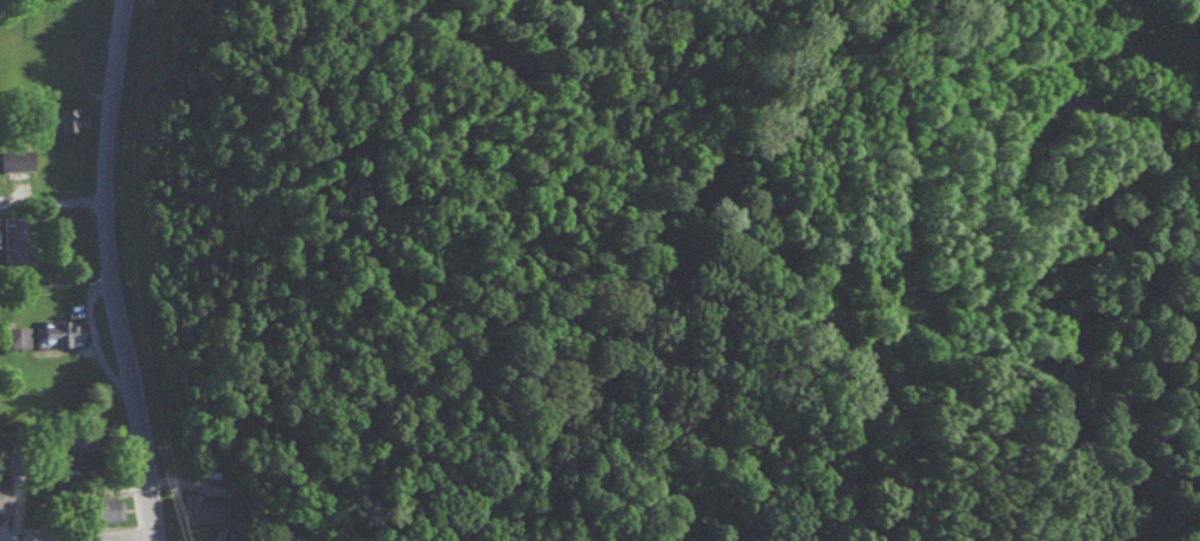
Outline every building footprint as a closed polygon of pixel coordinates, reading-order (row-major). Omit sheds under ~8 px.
[(31,167),(30,148),(0,148),(0,168),(31,167)] [(25,268),(25,252),(27,252),(26,213),(1,214),(2,268),(25,268)] [(68,345),(68,338),(79,338),(79,319),(39,319),(39,345),(68,345)] [(0,325),(0,333),(0,346),(27,346),(27,324),(0,325)] [(78,446),(74,434),(64,437),(67,449),(78,446)] [(198,498),(198,493),(182,492),(182,520),(228,520),(229,499),(198,498)] [(84,496),(84,519),(121,519),(121,497),(84,496)]
